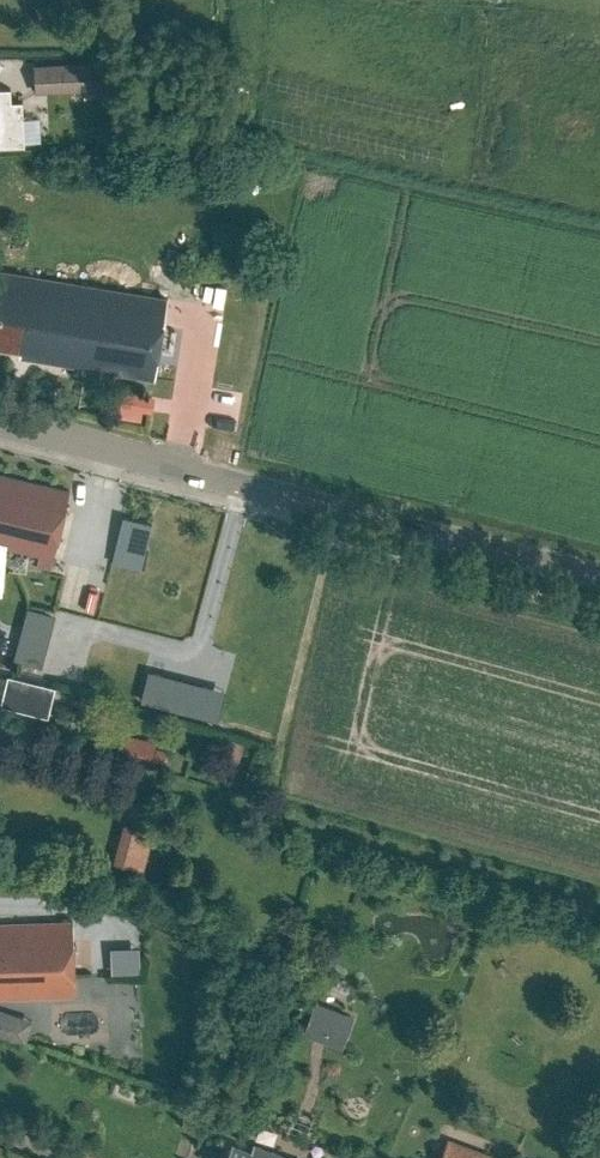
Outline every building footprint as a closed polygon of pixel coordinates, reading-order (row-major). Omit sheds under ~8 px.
[(36,66),(37,92),(86,89),(86,98),(108,97),(107,63),(36,66)] [(25,144),(23,101),(12,101),(11,88),(0,88),(0,146),(25,144)] [(21,350),(20,356),(156,378),(169,298),(0,270),(0,347),(21,350)] [(154,396),(123,390),(120,406),(151,412),(154,396)] [(40,555),(38,565),(51,569),(70,491),(0,474),(0,546),(40,555)] [(108,564),(138,567),(142,519),(112,516),(108,564)] [(21,606),(8,658),(35,665),(49,613),(21,606)] [(111,657),(117,623),(93,619),(87,653),(111,657)] [(10,678),(0,676),(0,696),(5,698),(3,705),(49,716),(56,687),(10,675),(10,678)] [(157,741),(121,731),(114,756),(150,765),(151,763),(162,766),(167,749),(155,746),(157,741)] [(153,830),(124,822),(114,860),(143,868),(153,830)] [(14,994),(14,996),(76,994),(73,920),(0,923),(0,995),(14,994)] [(103,947),(104,974),(134,972),(132,945),(103,947)] [(336,1042),(344,1008),(304,999),(296,1033),(336,1042)] [(26,1018),(0,1010),(0,1035),(19,1041),(26,1018)] [(438,1157),(491,1157),(492,1157),(445,1139),(438,1157)] [(228,1157),(293,1157),(254,1143),(251,1151),(233,1144),(228,1157)]
